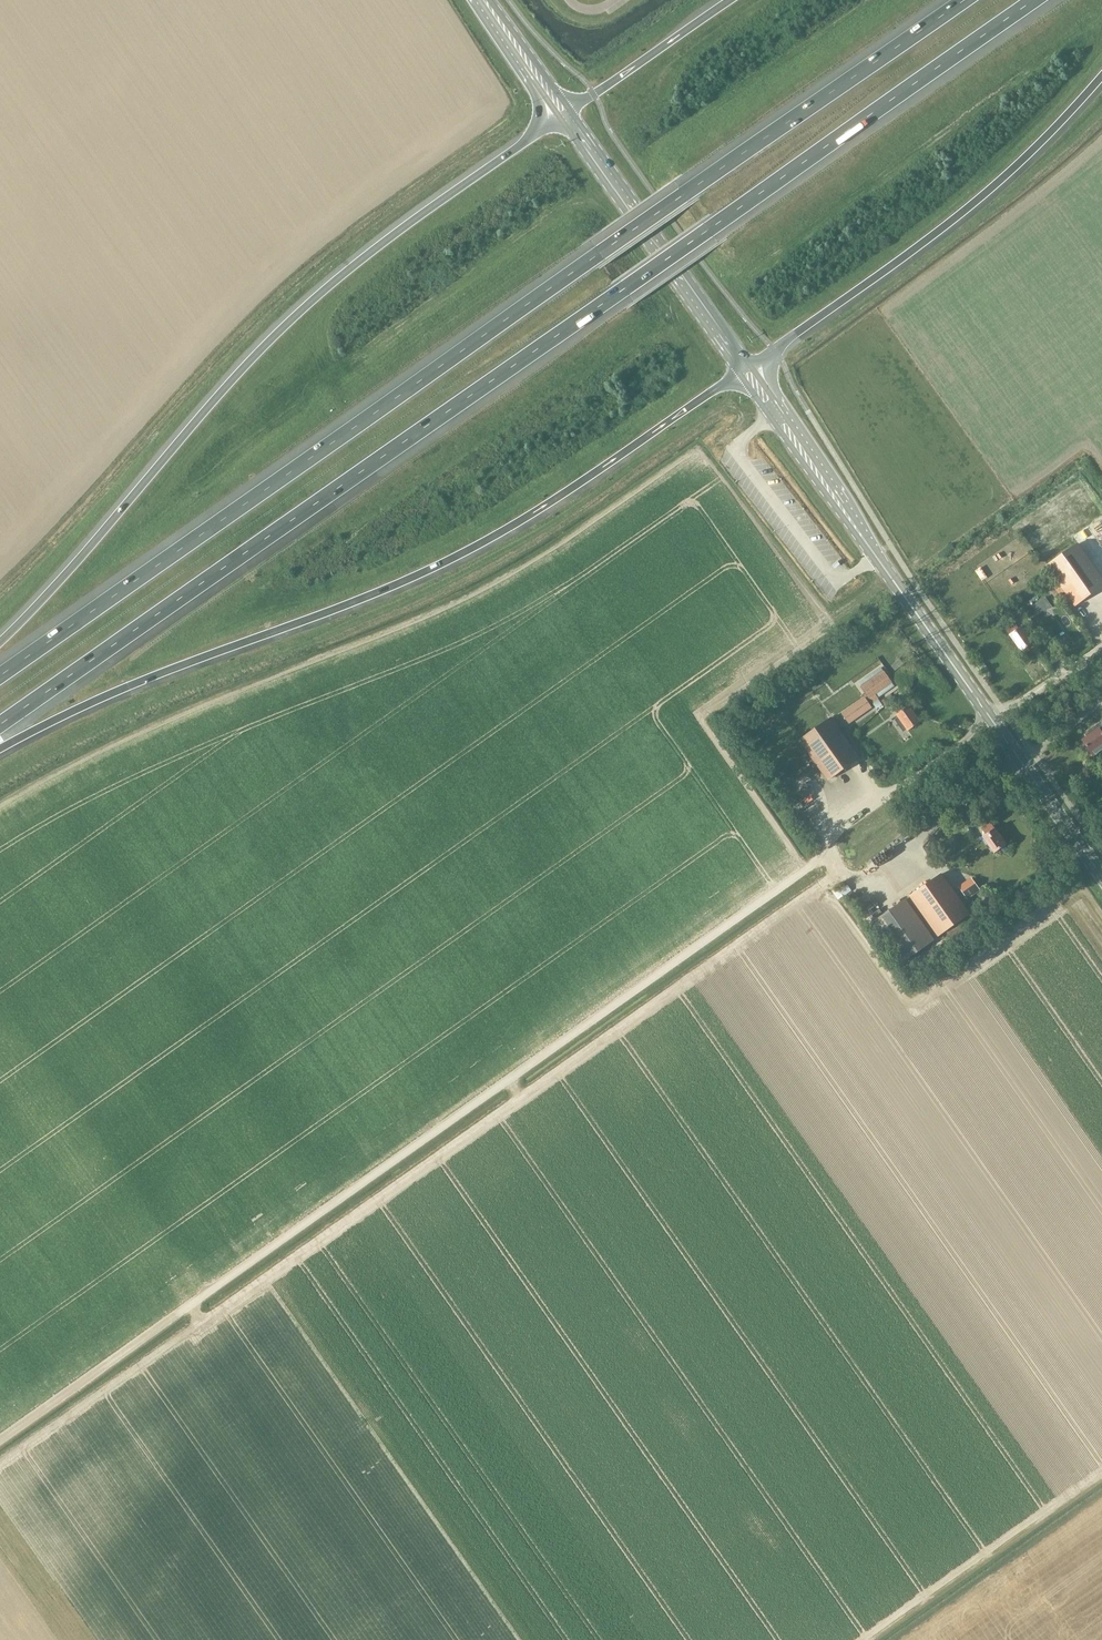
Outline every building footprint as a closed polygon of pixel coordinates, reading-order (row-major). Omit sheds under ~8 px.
[(742,487),(745,493),(753,489),(751,483),(742,487)] [(1101,587),(1101,578),(1078,544),(1046,567),(1074,607),(1101,587)] [(1021,652),(1032,643),(1020,627),(1018,629),(1014,624),(1005,630),(1009,636),(1021,652)] [(861,687),(872,703),(878,699),(875,694),(892,682),(884,670),(861,686),(861,687)] [(909,731),(920,722),(908,706),(904,701),(896,707),(900,713),(897,715),(909,731)] [(868,702),(845,718),(849,724),(872,708),(868,702)] [(828,781),(859,759),(831,719),(800,741),(828,781)] [(1092,756),(1101,749),(1101,721),(1084,733),(1087,737),(1082,740),(1092,756)] [(994,853),(1006,845),(994,828),(990,823),(981,829),(985,835),(982,837),(994,853)] [(847,852),(854,847),(849,838),(841,843),(847,852)] [(938,937),(969,914),(941,874),(910,897),(938,937)] [(844,878),(831,886),(836,895),(850,887),(844,878)] [(972,880),(959,889),(967,900),(980,891),(972,880)] [(880,902),(884,911),(890,908),(886,899),(880,902)] [(905,900),(872,923),(901,964),(934,941),(905,900)]
